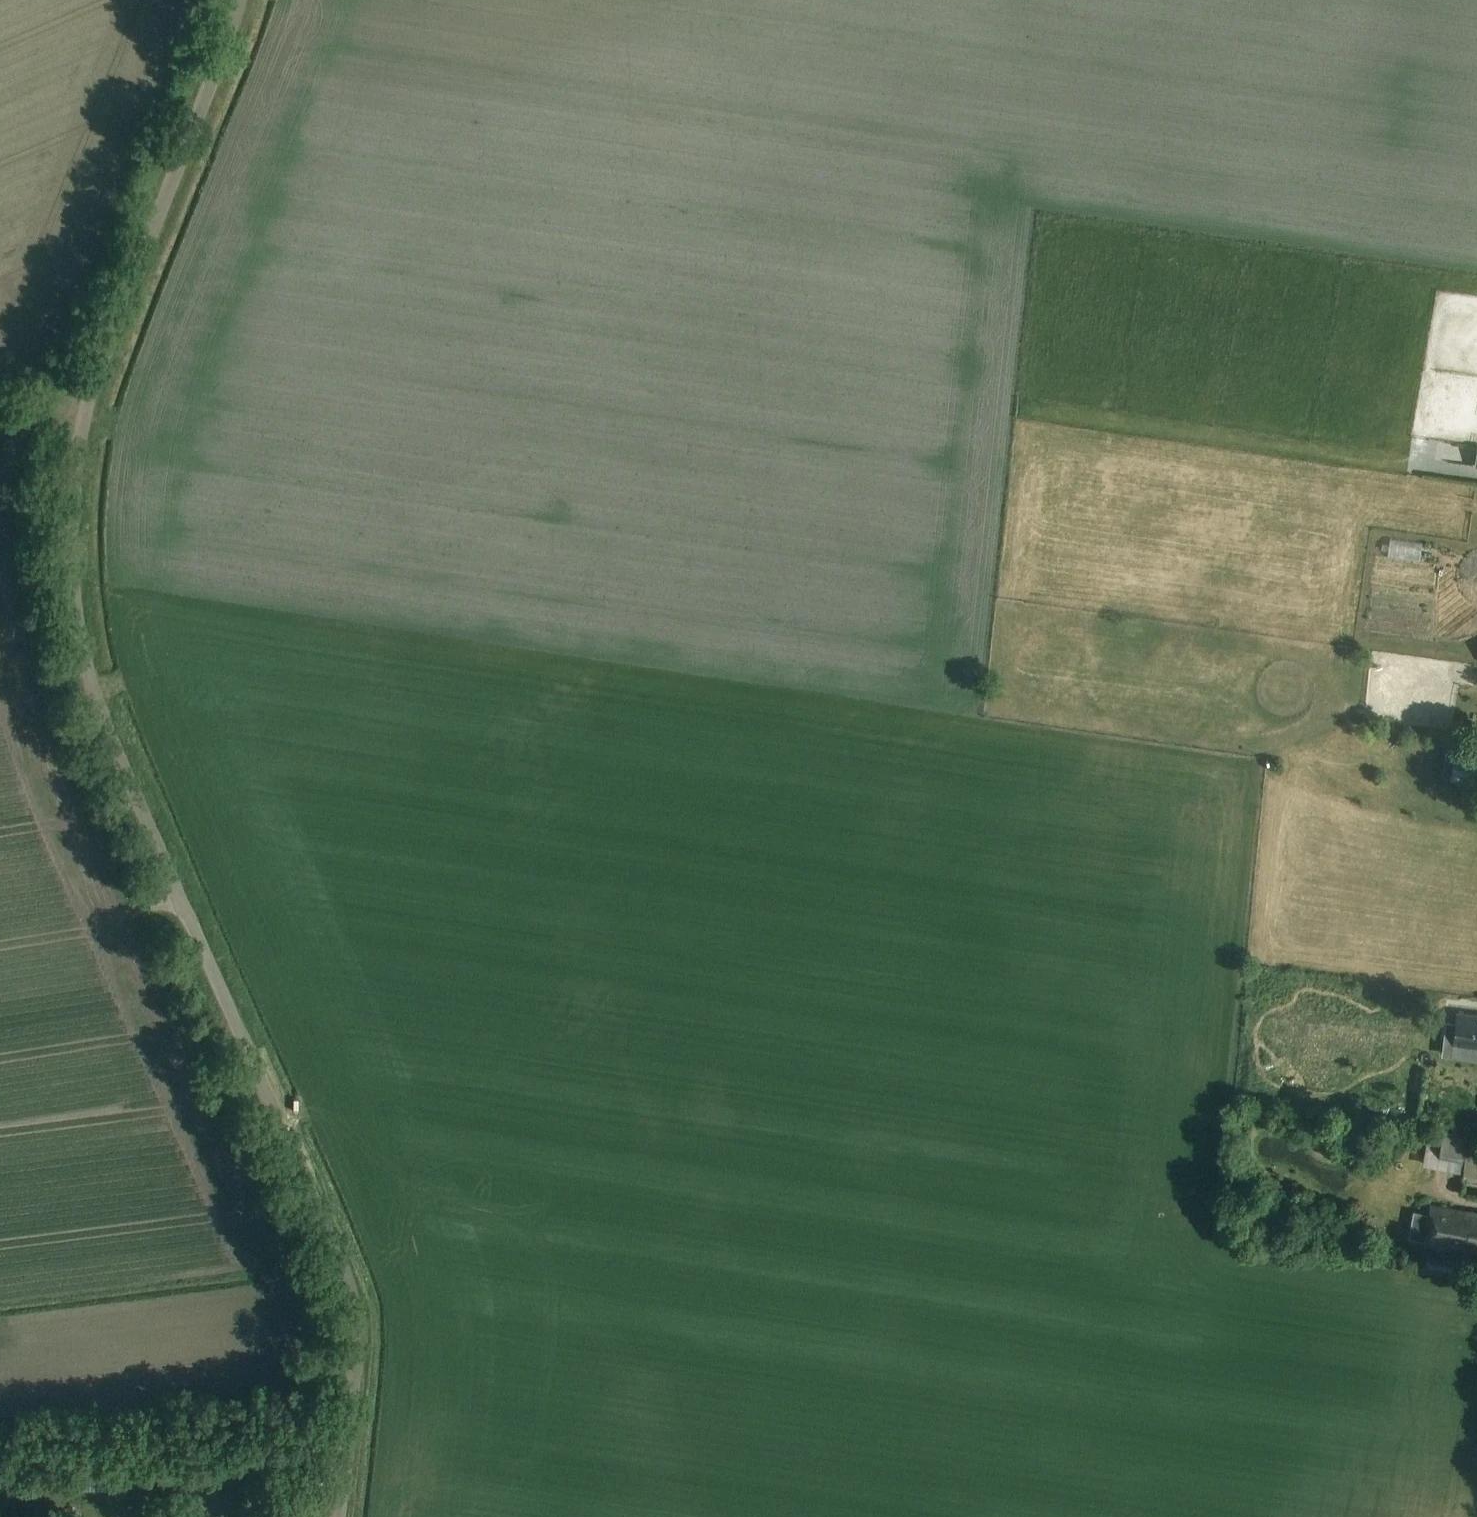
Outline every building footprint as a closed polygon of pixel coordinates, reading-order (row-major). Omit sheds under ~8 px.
[(1456,750),(1451,779),(1476,784),(1476,753),(1456,750)] [(1465,795),(1467,783),(1452,780),(1449,791),(1465,795)] [(1383,1002),(1381,991),(1366,994),(1368,1005),(1383,1002)] [(1458,1014),(1457,1024),(1448,1023),(1445,1039),(1475,1043),(1474,1055),(1476,1055),(1476,1017),(1458,1014)] [(1473,1121),(1470,1117),(1465,1117),(1462,1120),(1462,1125),(1465,1128),(1469,1129),(1473,1125),(1473,1121)] [(1464,1162),(1468,1133),(1444,1129),(1440,1158),(1464,1162)] [(1426,1145),(1425,1178),(1461,1179),(1462,1166),(1437,1165),(1438,1145),(1426,1145)] [(1455,1211),(1431,1207),(1430,1214),(1414,1211),(1410,1239),(1425,1242),(1425,1247),(1449,1251),(1450,1248),(1476,1253),(1476,1215),(1469,1214),(1469,1217),(1454,1215),(1455,1211)] [(1459,1273),(1461,1258),(1428,1253),(1425,1268),(1459,1273)]
